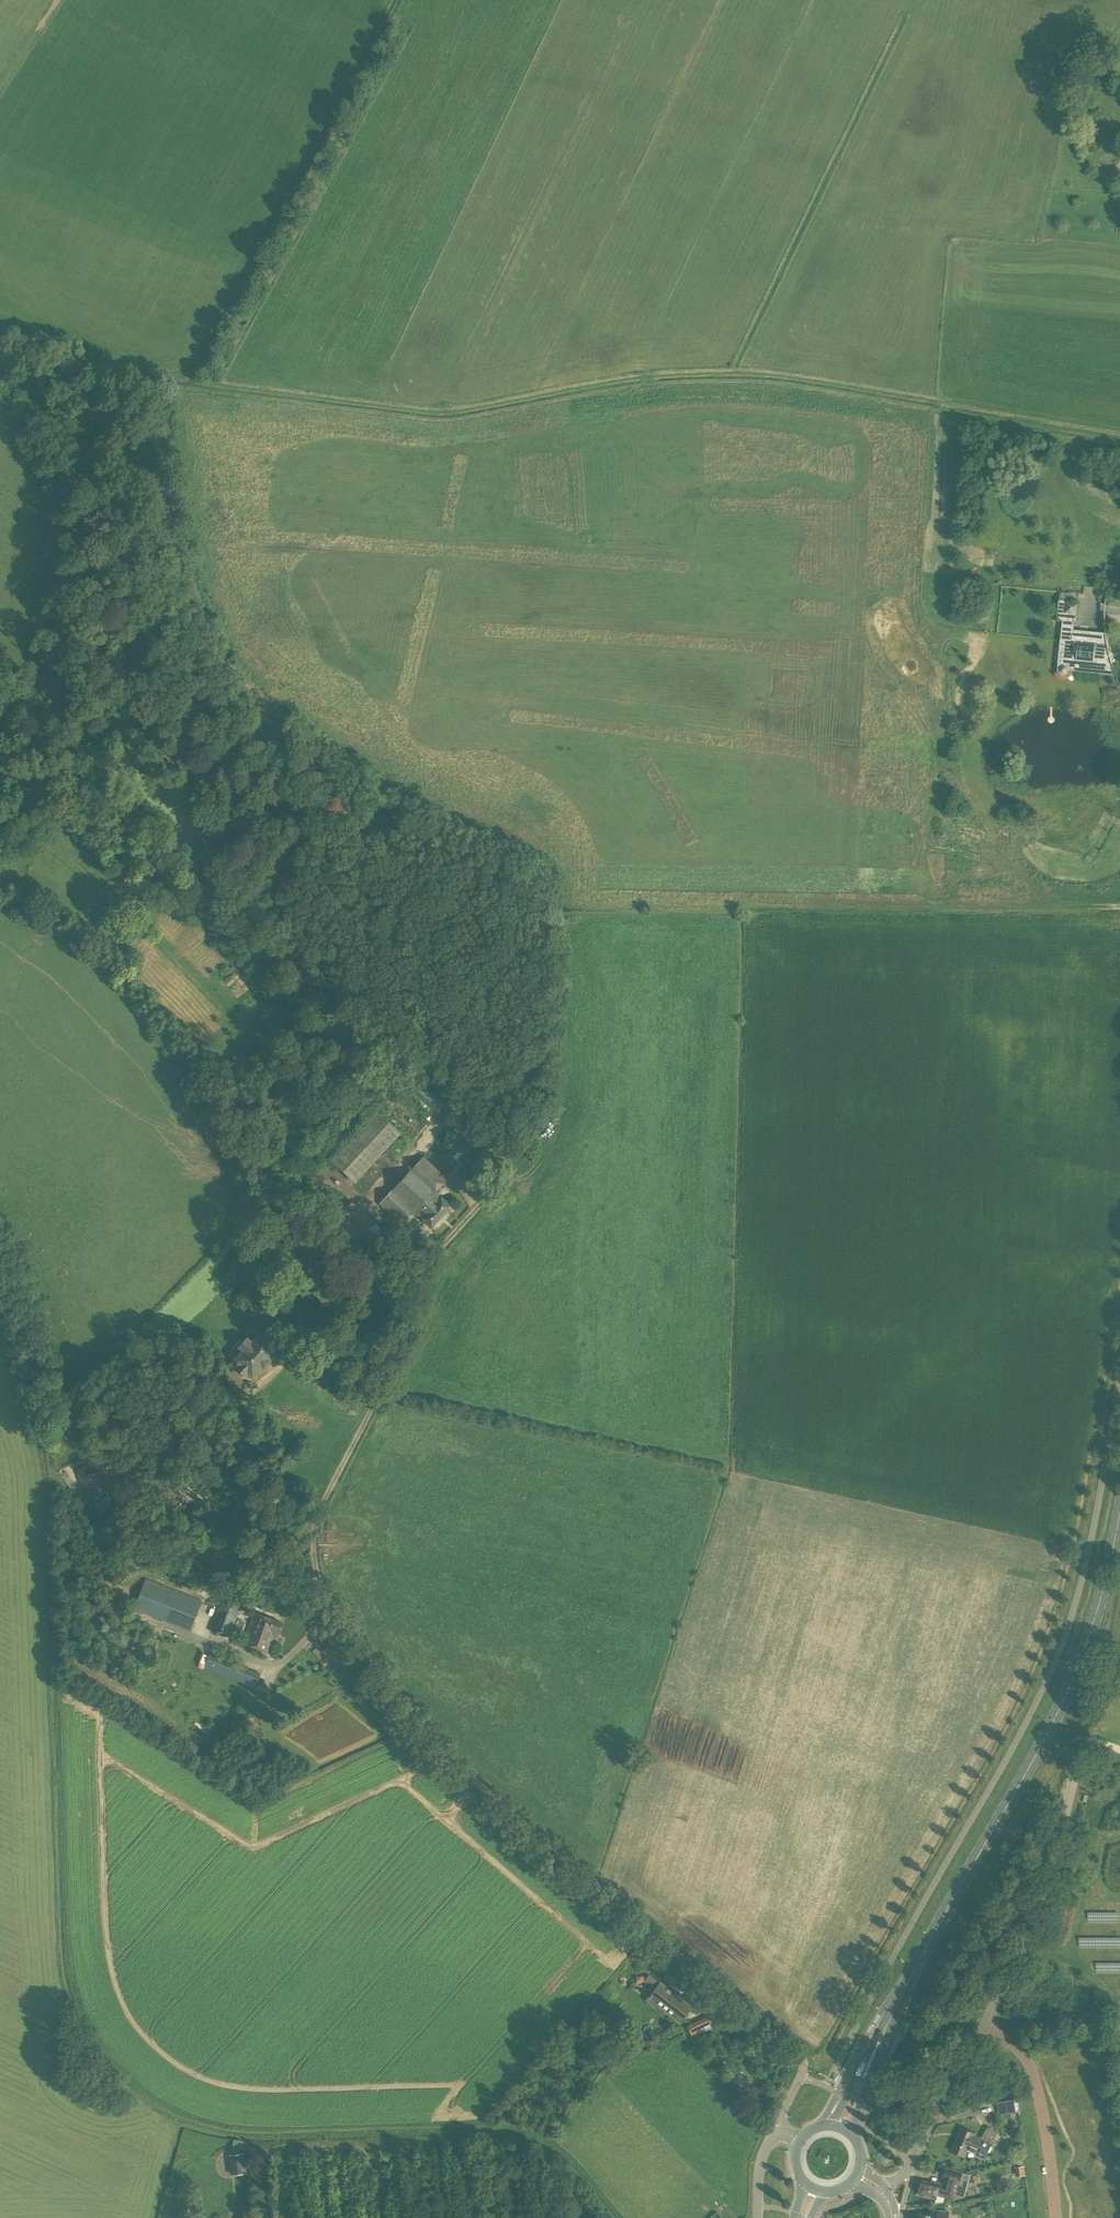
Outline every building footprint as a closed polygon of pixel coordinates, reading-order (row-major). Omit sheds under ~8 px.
[(1076,621),(1078,602),(1058,600),(1056,619),(1069,621),(1069,629),(1067,629),(1065,641),(1063,664),(1061,664),(1060,664),(1059,665),(1058,666),(1057,667),(1057,668),(1057,669),(1057,670),(1057,671),(1057,672),(1057,673),(1058,673),(1059,674),(1059,675),(1060,675),(1061,675),(1062,676),(1063,676),(1064,676),(1066,675),(1067,674),(1068,673),(1068,672),(1069,671),(1115,675),(1114,673),(1112,667),(1110,661),(1109,657),(1108,653),(1107,650),(1106,645),(1106,644),(1107,633),(1072,630),(1073,621),(1076,621)] [(385,1097),(377,1104),(386,1115),(403,1099),(396,1092),(388,1099),(385,1097)] [(353,1182),(398,1134),(374,1111),(329,1160),(353,1182)] [(463,1146),(449,1156),(457,1166),(471,1156),(463,1146)] [(448,1206),(434,1193),(446,1180),(421,1157),(377,1204),(402,1227),(414,1214),(429,1227),(429,1228),(449,1207),(448,1206)] [(365,1187),(370,1191),(391,1171),(386,1167),(365,1187)] [(265,1329),(271,1322),(265,1317),(258,1324),(265,1329)] [(277,1349),(258,1330),(249,1339),(246,1336),(236,1347),(239,1350),(231,1359),(236,1364),(233,1367),(243,1377),(247,1374),(251,1378),(259,1369),(266,1369),(269,1365),(268,1358),(277,1349)] [(84,1466),(75,1469),(84,1495),(91,1493),(94,1502),(99,1514),(113,1508),(109,1497),(100,1471),(87,1475),(84,1466)] [(190,1631),(201,1603),(145,1580),(134,1609),(190,1631)] [(229,1637),(240,1608),(219,1601),(209,1630),(229,1637)] [(281,1623),(254,1612),(242,1643),(266,1652),(272,1638),(275,1639),(281,1623)] [(243,1631),(246,1623),(237,1620),(235,1628),(243,1631)] [(254,1688),(261,1673),(217,1656),(211,1671),(254,1688)] [(659,1984),(648,1975),(645,1980),(644,1976),(636,1977),(637,1984),(645,1983),(654,1989),(645,2000),(654,2007),(656,2005),(679,2023),(691,2008),(659,1983),(659,1984)] [(692,2036),(701,2032),(700,2028),(711,2023),(707,2016),(687,2026),(692,2036)] [(985,2159),(992,2143),(974,2135),(974,2133),(962,2128),(952,2151),(964,2156),(966,2151),(985,2159)] [(244,2153),(242,2141),(233,2139),(231,2155),(229,2155),(232,2175),(247,2173),(244,2153)] [(1018,2175),(1027,2175),(1026,2163),(1017,2164),(1018,2175)] [(955,2201),(963,2171),(945,2168),(942,2178),(945,2179),(944,2184),(932,2181),(931,2183),(923,2181),(919,2194),(932,2198),(936,2199),(935,2204),(944,2203),(945,2199),(955,2201)] [(972,2215),(983,2213),(982,2206),(971,2208),(972,2215)] [(950,2210),(937,2210),(937,2214),(930,2213),(930,2215),(920,2215),(920,2217),(949,2217),(950,2210)]
